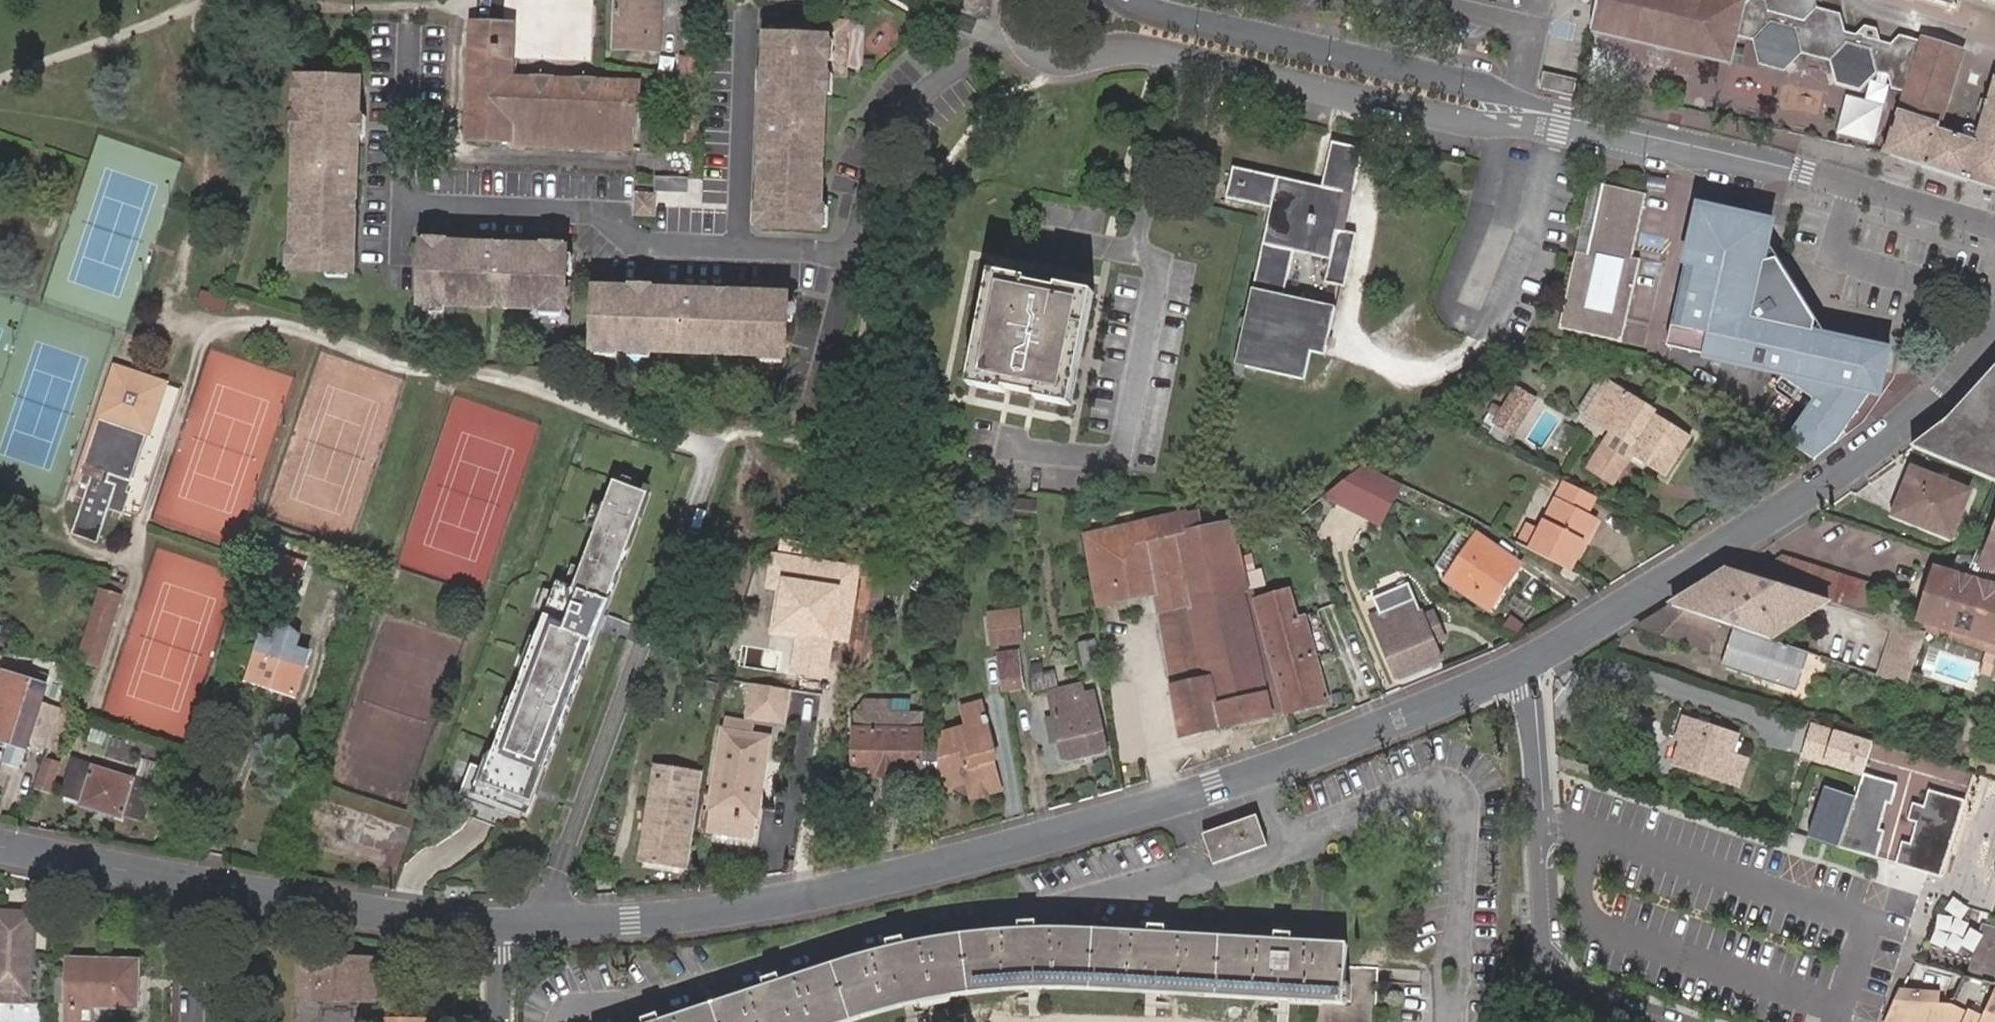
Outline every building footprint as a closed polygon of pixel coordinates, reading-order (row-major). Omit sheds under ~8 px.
[(657,0),(619,0),(616,51),(659,52),(662,0),(657,0)] [(1743,1),(1738,0),(1599,0),(1592,30),(1729,63),(1735,36),(1743,1)] [(1747,2),(1806,17),(1810,3),(1819,6),(1818,0),(1750,0),(1747,2)] [(1949,7),(1948,10),(1951,11),(1952,7),(1958,9),(1959,6),(1954,5),(1956,0),(1928,0),(1949,7)] [(1747,2),(1743,1),(1735,36),(1754,41),(1760,66),(1784,73),(1802,54),(1831,61),(1834,72),(1835,68),(1851,71),(1870,27),(1868,27),(1859,35),(1846,32),(1845,17),(1840,16),(1840,13),(1819,6),(1810,3),(1806,17),(1747,2)] [(767,95),(764,210),(764,230),(823,232),(823,211),(826,98),(827,78),(835,78),(845,79),(847,25),(809,24),(808,31),(808,43),(789,42),(769,41),(768,76),(767,95)] [(612,127),(612,154),(632,154),(633,128),(635,128),(638,84),(513,81),(515,28),(473,26),(473,35),(465,35),(464,61),(472,61),(471,80),(464,79),(464,86),(471,87),(468,143),(510,144),(509,150),(593,153),(594,127),(612,127)] [(1835,68),(1834,72),(1837,87),(1861,93),(1878,73),(1888,77),(1891,90),(1905,94),(1921,40),(1903,35),(1893,44),(1882,41),(1881,31),(1870,27),(1851,71),(1835,68)] [(789,30),(789,42),(808,43),(808,31),(789,30)] [(1967,181),(1968,179),(1980,142),(1975,141),(1937,128),(1964,51),(1926,40),(1925,42),(1921,40),(1905,94),(1894,129),(1891,129),(1883,155),(1923,166),(1922,168),(1967,181)] [(760,95),(767,95),(768,76),(759,75),(760,95)] [(834,99),(835,78),(827,78),(826,98),(834,99)] [(1975,141),(1980,142),(1968,179),(1994,187),(1994,83),(1975,141)] [(292,108),(300,109),(301,89),(293,88),(292,108)] [(355,278),(358,143),(359,123),(360,89),(301,89),(300,109),(300,123),(299,144),(296,257),(296,277),(330,277),(349,278),(355,278)] [(695,99),(684,98),(683,112),(693,113),(692,133),(687,133),(686,143),(696,144),(698,113),(695,113),(695,99)] [(291,143),(299,144),(300,123),(292,123),(291,143)] [(359,123),(358,143),(367,143),(367,123),(359,123)] [(593,153),(612,154),(612,127),(594,127),(593,153)] [(1325,280),(1341,284),(1345,285),(1351,262),(1358,232),(1347,229),(1338,227),(1347,191),(1355,193),(1362,163),(1366,148),(1336,141),(1333,152),(1326,184),(1237,164),(1229,195),(1271,205),(1235,362),(1304,378),(1310,350),(1313,351),(1324,353),(1334,306),(1332,305),(1284,295),(1295,250),(1330,258),(1325,280)] [(1574,255),(1572,264),(1588,268),(1583,292),(1567,288),(1558,328),(1621,343),(1640,259),(1631,257),(1635,242),(1646,194),(1604,184),(1595,224),(1588,254),(1576,251),(1574,255)] [(1347,229),(1355,193),(1347,191),(1338,227),(1347,229)] [(639,200),(639,217),(656,217),(655,200),(639,200)] [(1830,337),(1808,306),(1801,310),(1783,284),(1790,280),(1766,245),(1771,224),(1699,207),(1698,211),(1686,264),(1667,346),(1688,351),(1716,358),(1740,362),(1774,370),(1819,398),(1806,417),(1840,438),(1848,427),(1886,374),(1892,350),(1830,337)] [(764,230),(764,210),(755,210),(755,230),(764,230)] [(831,211),(823,211),(823,232),(832,232),(831,211)] [(432,310),(434,251),(428,250),(427,256),(427,276),(426,309),(432,310)] [(566,254),(434,251),(432,310),(445,310),(544,314),(564,314),(565,281),(566,260),(566,254)] [(287,276),(296,277),(296,257),(288,256),(287,276)] [(427,276),(427,256),(419,256),(419,276),(427,276)] [(574,261),(566,260),(565,281),(574,281),(574,261)] [(1588,268),(1572,264),(1567,288),(1583,292),(1588,268)] [(977,389),(1000,274),(990,273),(968,388),(977,389)] [(1000,274),(977,389),(1004,394),(1006,388),(1035,394),(1034,400),(1064,406),(1086,292),(1057,286),(1056,293),(1044,293),(1040,290),(1025,287),(1027,280),(1000,274)] [(1808,306),(1790,280),(1783,284),(1801,310),(1808,306)] [(634,296),(655,297),(655,289),(634,288),(634,296)] [(215,305),(219,295),(203,289),(199,300),(215,305)] [(1095,294),(1086,292),(1064,406),(1073,408),(1095,294)] [(790,302),(655,297),(634,296),(601,295),(599,354),(620,355),(633,355),(654,356),(767,360),(788,361),(789,327),(789,306),(790,302)] [(432,310),(431,318),(446,318),(445,310),(432,310)] [(619,363),(620,355),(599,354),(599,362),(619,363)] [(654,364),(654,356),(633,355),(633,363),(654,364)] [(787,369),(788,361),(767,360),(766,369),(787,369)] [(1994,370),(1988,376),(1984,380),(1990,382),(1978,409),(1963,403),(1962,404),(1994,418),(1994,368),(1994,370)] [(131,479),(165,384),(163,383),(120,369),(87,465),(121,476),(117,486),(109,511),(121,515),(128,495),(125,494),(131,479)] [(1630,453),(1669,477),(1691,440),(1652,415),(1653,413),(1597,380),(1577,414),(1615,437),(1617,433),(1628,440),(1625,444),(1633,448),(1630,453)] [(1984,380),(1963,403),(1978,409),(1990,382),(1984,380)] [(1517,388),(1504,407),(1499,415),(1488,431),(1506,443),(1534,400),(1517,388)] [(1499,415),(1504,407),(1495,401),(1489,409),(1499,415)] [(1962,404),(1948,418),(1941,425),(1953,430),(1941,457),(1994,480),(1994,418),(1962,404)] [(1806,417),(1790,440),(1817,457),(1826,451),(1840,439),(1840,438),(1806,417)] [(1931,433),(1912,445),(1941,457),(1953,430),(1941,425),(1939,426),(1931,433)] [(1629,461),(1605,446),(1591,467),(1616,481),(1629,461)] [(87,465),(84,475),(94,479),(117,486),(121,476),(87,465)] [(1400,484),(1365,466),(1326,496),(1378,525),(1400,484)] [(1952,536),(1969,493),(1913,470),(1907,486),(1912,488),(1901,515),(1952,536)] [(117,486),(94,479),(84,475),(80,485),(91,489),(76,534),(98,542),(109,511),(117,486)] [(608,600),(650,493),(616,479),(574,587),(557,581),(536,636),(541,638),(529,669),(524,667),(512,698),(517,700),(505,730),(500,729),(485,767),(470,761),(457,793),(493,807),(496,800),(526,812),(592,640),(575,633),(590,593),(608,600)] [(1598,495),(1565,479),(1553,503),(1595,525),(1598,517),(1590,512),(1598,495)] [(1595,525),(1553,503),(1539,532),(1531,550),(1569,569),(1583,541),(1587,543),(1595,525)] [(1248,591),(1228,512),(1198,511),(1136,525),(1134,515),(1114,519),(1116,529),(1084,535),(1098,603),(1156,592),(1181,735),(1285,709),(1253,598),(1251,590),(1248,591)] [(1531,550),(1539,532),(1529,527),(1520,544),(1531,550)] [(869,551),(775,534),(765,587),(779,590),(771,635),(793,639),(788,671),(830,679),(836,645),(852,648),(869,551)] [(1477,592),(1496,605),(1523,568),(1477,537),(1451,574),(1464,584),(1461,587),(1475,596),(1477,592)] [(1990,550),(1980,546),(1975,562),(1994,568),(1994,539),(1990,550)] [(305,562),(274,552),(265,574),(263,583),(294,593),(305,562)] [(1752,572),(1840,600),(1872,611),(1879,586),(1783,553),(1752,572)] [(1971,568),(1973,561),(1959,556),(1954,568),(1971,568)] [(1975,562),(1973,561),(1971,568),(1968,576),(1935,567),(1919,627),(1925,629),(1994,653),(1994,568),(1975,562)] [(1754,575),(1732,565),(1673,605),(1716,619),(1737,626),(1772,637),(1821,606),(1820,597),(1773,582),(1754,575)] [(1492,611),(1496,605),(1477,592),(1475,596),(1461,587),(1464,584),(1451,574),(1447,580),(1492,611)] [(1380,612),(1372,616),(1398,680),(1442,661),(1434,644),(1426,625),(1437,621),(1432,611),(1422,615),(1409,583),(1373,597),(1380,612)] [(1288,588),(1253,598),(1285,709),(1329,699),(1306,616),(1297,619),(1288,588)] [(100,665),(122,596),(100,589),(80,659),(100,665)] [(592,640),(608,600),(590,593),(575,633),(592,640)] [(1716,619),(1673,605),(1641,624),(1707,647),(1716,619)] [(1022,638),(1019,611),(990,614),(991,645),(995,644),(1022,638)] [(1919,627),(1898,620),(1879,673),(1908,683),(1925,629),(1919,627)] [(1437,621),(1426,625),(1434,644),(1445,640),(1437,621)] [(1795,690),(1808,649),(1772,637),(1737,626),(1725,663),(1763,675),(1762,678),(1795,690)] [(296,693),(310,650),(297,646),(300,634),(279,627),(275,639),(262,635),(249,679),(296,693)] [(1078,639),(1082,666),(1099,663),(1094,636),(1078,639)] [(681,654),(667,650),(663,664),(677,667),(681,654)] [(998,657),(1004,690),(1015,688),(1010,655),(998,657)] [(1001,691),(1004,690),(998,657),(995,657),(1001,691)] [(46,685),(4,670),(0,681),(0,738),(26,747),(28,741),(41,702),(46,685)] [(782,723),(787,691),(748,685),(744,717),(782,723)] [(1087,692),(1052,698),(1066,761),(1106,753),(1093,691),(1087,692)] [(864,699),(863,711),(892,712),(892,700),(864,699)] [(966,783),(967,788),(1002,779),(994,746),(997,746),(985,700),(962,707),(967,726),(941,733),(940,750),(939,776),(938,794),(955,790),(955,786),(966,783)] [(46,747),(59,707),(41,702),(28,741),(46,747)] [(863,711),(859,711),(858,728),(856,727),(854,772),(880,773),(880,776),(898,776),(898,774),(922,775),(923,749),(924,730),(922,730),(923,714),(892,712),(863,711)] [(45,756),(60,761),(75,716),(60,712),(50,750),(47,749),(45,756)] [(1682,738),(1674,762),(1738,783),(1746,758),(1738,756),(1744,737),(1683,717),(1677,736),(1682,738)] [(755,725),(724,720),(709,809),(704,844),(753,852),(758,816),(764,771),(767,750),(769,736),(753,734),(755,725)] [(1794,755),(1804,723),(1800,722),(1789,754),(1794,755)] [(1793,756),(1861,778),(1862,775),(1872,747),(1804,723),(1794,755),(1793,756)] [(940,750),(923,749),(922,775),(939,776),(940,750)] [(52,789),(60,761),(45,756),(36,785),(52,789)] [(156,781),(80,758),(74,756),(63,793),(82,799),(80,805),(124,818),(126,812),(145,818),(156,781)] [(689,871),(704,773),(653,764),(639,862),(689,871)] [(1855,796),(1840,844),(1876,856),(1883,832),(1878,830),(1885,803),(1892,805),(1898,785),(1862,775),(1861,778),(1855,796)] [(967,788),(970,801),(1005,792),(1002,779),(967,788)] [(1840,844),(1855,796),(1825,786),(1809,834),(1840,844)] [(1900,840),(1894,862),(1940,876),(1965,801),(1931,789),(1924,807),(1912,802),(1906,819),(1915,822),(1908,844),(1900,840)] [(1246,842),(1263,837),(1258,821),(1213,834),(1218,851),(1231,847),(1232,852),(1247,847),(1246,842)] [(31,931),(32,915),(0,915),(0,1004),(27,1004),(27,996),(30,996),(31,941),(27,940),(28,930),(31,931)] [(894,1009),(926,1001),(959,995),(984,991),(1004,989),(1021,988),(1054,987),(1316,1000),(1315,1021),(1380,1021),(1382,967),(1349,965),(1350,943),(1295,940),(1295,932),(1280,931),(1279,939),(1170,933),(1170,926),(1152,926),(1152,932),(1104,929),(1067,928),(1039,927),(1039,920),(1023,920),(1023,927),(998,929),(961,934),(941,937),(910,944),(908,937),(892,941),(893,948),(880,951),(862,956),(827,968),(786,981),(784,975),(768,980),(770,986),(668,1021),(666,1014),(650,1019),(651,1021),(856,1021),(894,1009)] [(1988,931),(1972,977),(1994,984),(1994,933),(1988,931)] [(383,997),(384,960),(378,960),(378,958),(301,958),(301,997),(377,998),(377,996),(383,997)] [(138,960),(70,960),(70,985),(69,1008),(69,1010),(69,1021),(81,1021),(81,1008),(91,1008),(137,1009),(138,960)] [(1972,977),(1969,986),(1992,995),(1994,991),(1994,992),(1994,984),(1972,977)] [(70,985),(60,985),(59,1010),(69,1010),(69,1008),(70,985)] [(1904,1021),(1994,1021),(1994,992),(1994,991),(1992,995),(1969,986),(1965,985),(1958,1003),(1939,1002),(1940,1007),(1927,1005),(1927,998),(1912,996),(1904,1021)] [(1889,1021),(1904,1021),(1912,996),(1897,994),(1889,1021)] [(1940,1007),(1939,1002),(1939,1000),(1927,998),(1927,1005),(1940,1007)] [(322,1021),(352,1021),(353,1001),(323,1001),(322,1021)] [(81,1021),(91,1021),(91,1008),(81,1008),(81,1021)]
